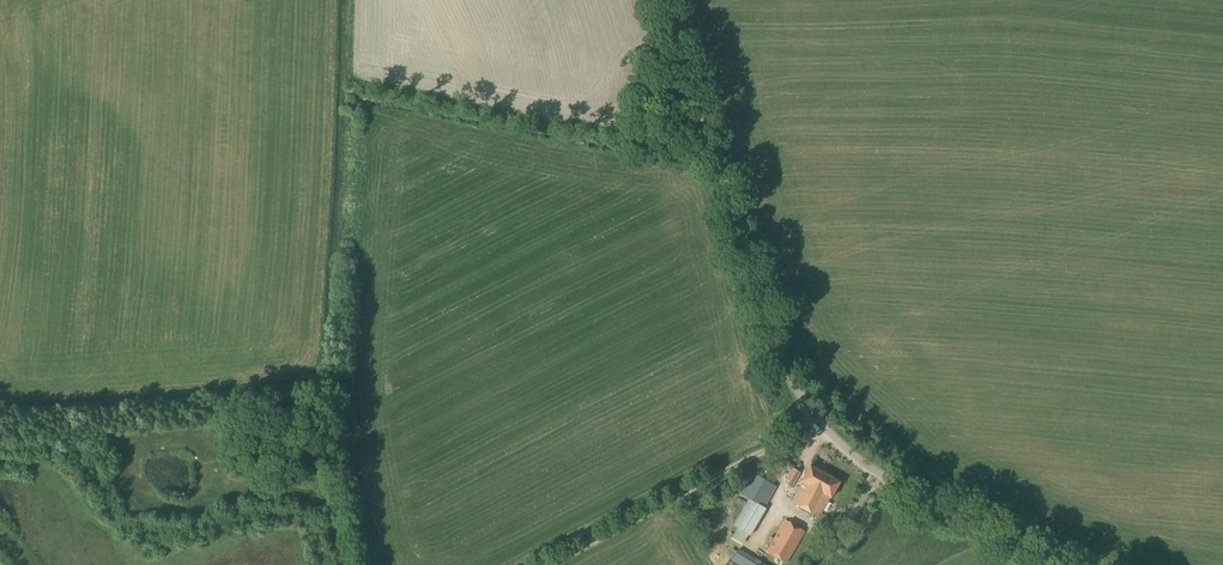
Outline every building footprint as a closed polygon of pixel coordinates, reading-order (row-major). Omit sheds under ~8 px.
[(840,482),(831,477),(810,465),(806,473),(803,474),(801,477),(802,480),(801,481),(803,482),(792,502),(818,517),(830,497),(831,498),(840,482)] [(792,488),(801,473),(792,468),(786,480),(789,482),(788,485),(792,488)] [(734,534),(731,538),(741,544),(747,533),(749,535),(766,508),(763,506),(776,486),(753,472),(740,494),(748,499),(733,525),(737,528),(734,534)] [(787,563),(805,532),(785,520),(767,551),(787,563)] [(739,549),(732,561),(739,564),(767,564),(739,549)]
